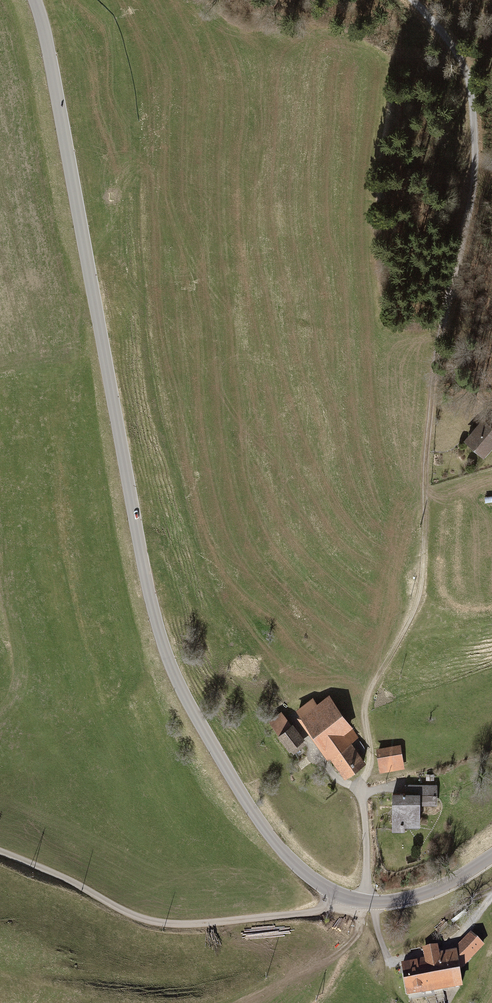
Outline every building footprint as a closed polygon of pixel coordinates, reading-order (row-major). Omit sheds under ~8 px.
[(485,462),(491,454),(491,427),(485,421),(465,444),(485,462)] [(301,718),(300,719),(322,750),(324,748),(344,777),(364,763),(349,742),(357,736),(329,698),(318,706),(313,700),(297,712),(301,718)] [(280,737),(279,739),(291,755),(307,743),(294,727),(293,728),(281,713),(269,723),(280,737)] [(401,748),(377,751),(380,774),(404,771),(401,748)] [(421,833),(421,809),(438,809),(438,788),(418,788),(418,780),(410,780),(410,788),(405,787),(405,798),(394,798),(393,835),(405,836),(405,833),(421,833)] [(472,938),(454,956),(440,958),(440,955),(439,951),(424,953),(425,957),(426,967),(405,969),(409,1000),(463,994),(461,976),(486,951),(472,938)]
